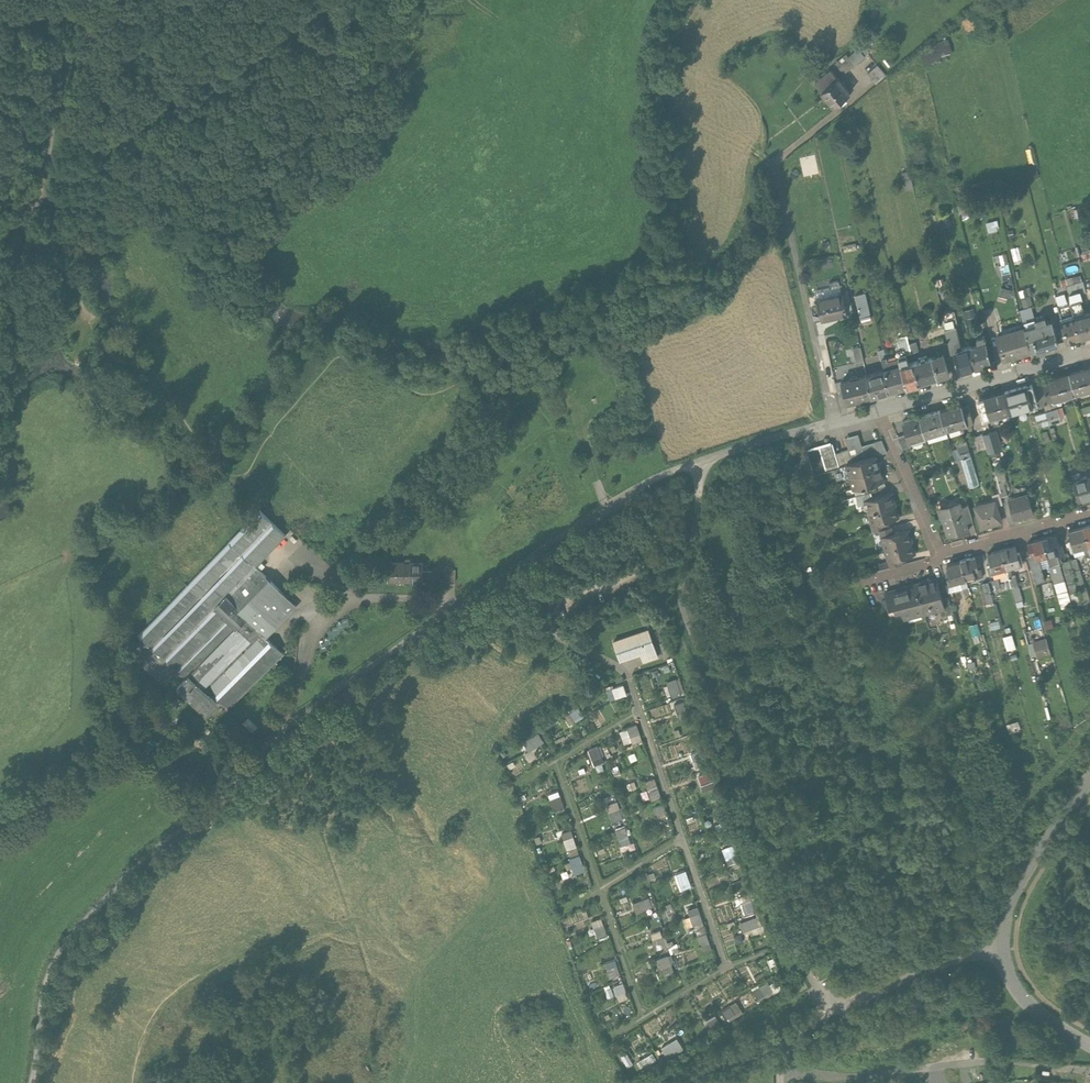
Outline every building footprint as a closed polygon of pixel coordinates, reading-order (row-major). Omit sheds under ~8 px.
[(948,41),(929,46),(929,50),(923,52),(927,67),(940,63),(938,58),(952,54),(948,41)] [(863,43),(835,63),(842,73),(870,53),(863,43)] [(888,79),(879,69),(869,77),(878,88),(888,79)] [(851,97),(833,73),(816,86),(835,110),(851,97)] [(1012,153),(1020,152),(1018,141),(1010,143),(1012,153)] [(1025,168),(1028,179),(1038,175),(1035,165),(1025,168)] [(1000,229),(998,219),(986,221),(988,231),(1000,229)] [(1089,249),(1089,246),(1082,247),(1083,254),(1089,253),(1089,252),(1089,249)] [(1079,298),(1083,296),(1082,292),(1085,291),(1081,276),(1066,280),(1070,295),(1070,302),(1071,306),(1074,314),(1083,312),(1079,298)] [(1023,297),(1026,310),(1033,308),(1030,295),(1023,297)] [(842,296),(816,301),(818,309),(821,323),(847,317),(842,296)] [(866,301),(856,303),(860,321),(870,319),(866,301)] [(1071,306),(1061,309),(1064,319),(1074,316),(1074,314),(1071,306)] [(1022,311),(1026,326),(1038,323),(1036,318),(1033,308),(1026,310),(1022,311)] [(818,309),(812,311),(815,324),(821,323),(818,309)] [(990,332),(1001,330),(997,309),(986,311),(990,332)] [(1081,337),(1089,334),(1089,310),(1083,312),(1074,314),(1074,316),(1081,337)] [(1047,321),(1046,315),(1036,318),(1038,323),(1026,326),(1032,349),(1058,342),(1052,320),(1047,321)] [(1064,319),(1060,320),(1066,341),(1081,337),(1074,316),(1064,319)] [(972,346),(963,349),(958,326),(946,329),(952,353),(956,352),(961,372),(977,368),(972,346)] [(1026,326),(999,333),(1005,356),(1032,349),(1026,326)] [(974,328),(967,330),(972,346),(978,345),(976,340),(977,340),(974,328)] [(906,338),(898,340),(902,356),(910,355),(908,345),(906,338)] [(977,340),(976,340),(978,345),(972,346),(977,368),(992,364),(985,338),(977,340)] [(917,343),(908,345),(910,355),(911,356),(919,354),(917,343)] [(860,349),(852,351),(856,364),(864,363),(860,349)] [(943,353),(932,356),(939,379),(950,376),(943,353)] [(932,356),(919,360),(920,363),(919,363),(924,383),(939,379),(932,356)] [(924,383),(919,363),(911,365),(909,358),(901,360),(909,387),(924,383)] [(901,360),(891,363),(890,359),(885,360),(889,371),(894,392),(909,387),(901,360)] [(1070,374),(1076,394),(1089,390),(1089,368),(1070,374)] [(889,371),(871,376),(877,396),(894,392),(889,371)] [(1076,394),(1070,374),(1058,377),(1061,387),(1063,386),(1066,397),(1076,394)] [(871,376),(841,385),(847,405),(877,396),(871,376)] [(1058,377),(1049,380),(1052,390),(1045,392),(1048,402),(1054,400),(1066,397),(1063,386),(1061,387),(1058,377)] [(1026,387),(1005,393),(1011,413),(1032,407),(1031,404),(1037,402),(1033,388),(1027,390),(1026,387)] [(1005,393),(984,399),(985,402),(978,404),(983,420),(989,418),(990,419),(1011,413),(1005,393)] [(1050,406),(1048,405),(1044,407),(1045,412),(1048,423),(1055,421),(1052,411),(1050,406)] [(961,406),(940,412),(946,432),(967,426),(967,425),(973,423),(968,406),(962,408),(961,406)] [(1058,410),(1052,411),(1055,421),(1061,420),(1058,410)] [(940,412),(920,418),(926,438),(946,432),(940,412)] [(1048,423),(1045,412),(1035,415),(1038,426),(1048,423)] [(920,418),(903,423),(906,436),(909,444),(926,438),(920,418)] [(1002,451),(997,431),(983,435),(988,455),(1002,451)] [(906,436),(898,439),(903,451),(910,449),(909,444),(906,436)] [(881,442),(875,444),(878,456),(887,454),(881,442)] [(875,444),(868,446),(872,459),(875,458),(879,457),(878,456),(875,444)] [(979,483),(967,444),(957,446),(958,450),(953,451),(964,487),(979,483)] [(868,446),(862,447),(865,461),(872,459),(868,446)] [(865,461),(862,447),(855,449),(859,462),(865,461)] [(859,462),(855,449),(848,451),(852,464),(859,462)] [(848,451),(842,453),(845,466),(846,466),(852,464),(848,451)] [(842,453),(835,455),(839,468),(845,466),(842,453)] [(835,455),(828,457),(832,470),(839,468),(835,455)] [(828,457),(822,459),(825,472),(832,470),(828,457)] [(852,464),(846,466),(850,479),(879,470),(875,458),(872,459),(865,461),(859,462),(852,464)] [(822,459),(815,461),(819,474),(825,472),(822,459)] [(879,470),(850,479),(853,491),(864,488),(875,485),(883,483),(879,470)] [(1074,482),(1079,500),(1089,497),(1089,477),(1074,482)] [(1004,484),(997,486),(999,494),(1000,498),(1008,496),(1004,484)] [(875,485),(864,488),(865,495),(870,493),(877,491),(875,485)] [(865,495),(856,497),(858,507),(866,506),(865,502),(872,500),(870,493),(865,495)] [(872,500),(865,502),(866,506),(868,514),(895,507),(891,494),(872,500)] [(999,494),(993,496),(994,501),(996,508),(1003,506),(1000,498),(999,494)] [(1028,494),(1008,499),(1014,519),(1033,514),(1028,494)] [(996,508),(994,501),(975,507),(981,529),(1001,523),(996,508)] [(959,502),(938,508),(941,518),(942,518),(948,537),(968,531),(965,520),(961,508),(959,502)] [(971,518),(967,506),(961,508),(965,520),(971,518)] [(895,507),(868,514),(871,525),(872,527),(884,524),(898,519),(895,507)] [(259,567),(290,536),(264,510),(126,649),(164,687),(180,671),(187,678),(188,676),(214,701),(216,700),(229,713),(285,657),(266,639),(299,606),(259,567)] [(884,524),(872,527),(871,525),(870,526),(873,534),(878,532),(885,530),(884,524)] [(1073,530),(1073,531),(1069,532),(1071,540),(1069,541),(1071,551),(1080,548),(1083,547),(1086,556),(1089,555),(1089,554),(1088,546),(1083,527),(1073,530)] [(885,530),(878,532),(880,538),(881,538),(893,535),(891,529),(885,530)] [(893,535),(881,538),(885,551),(911,543),(908,531),(893,535)] [(1056,536),(1052,537),(1051,536),(1042,539),(1049,566),(1054,583),(1064,580),(1057,557),(1063,556),(1060,543),(1058,544),(1056,536)] [(1042,539),(1032,542),(1028,543),(1030,551),(1028,552),(1029,555),(1028,555),(1032,568),(1040,566),(1038,559),(1046,557),(1049,566),(1042,539)] [(911,543),(885,551),(888,563),(888,564),(900,561),(915,556),(911,543)] [(1015,547),(1011,548),(1011,547),(1001,550),(1007,569),(1009,578),(1012,577),(1009,568),(1022,564),(1019,553),(1017,554),(1015,547)] [(1001,550),(991,553),(992,554),(987,555),(990,563),(987,564),(989,574),(1007,569),(1001,550)] [(975,558),(971,560),(970,559),(960,562),(966,580),(974,578),(975,581),(983,579),(979,566),(977,567),(975,558)] [(1076,559),(1071,560),(1074,571),(1079,569),(1076,559)] [(900,561),(888,564),(888,563),(887,563),(889,570),(901,567),(900,561)] [(390,562),(390,583),(441,583),(441,562),(390,562)] [(960,562),(951,564),(951,565),(947,566),(949,575),(946,575),(949,585),(966,580),(960,562)] [(1070,563),(1063,565),(1065,576),(1072,574),(1070,563)] [(1040,566),(1032,568),(1036,584),(1045,582),(1040,566)] [(1079,569),(1074,571),(1080,590),(1085,589),(1079,569)] [(1072,574),(1065,576),(1068,585),(1074,584),(1072,574)] [(937,580),(915,586),(924,615),(945,610),(937,580)] [(997,581),(988,584),(991,592),(1000,589),(997,581)] [(988,584),(983,585),(985,595),(991,593),(991,592),(988,584)] [(915,586),(884,595),(889,610),(893,608),(895,613),(901,612),(903,621),(924,615),(915,586)] [(1036,658),(1051,654),(1043,629),(1028,633),(1036,658)] [(648,630),(612,642),(620,663),(640,656),(642,662),(658,657),(648,630)] [(1003,635),(1006,651),(1015,649),(1013,633),(1003,635)] [(175,690),(208,722),(221,708),(214,701),(188,676),(187,678),(175,690)] [(681,695),(676,680),(667,683),(672,699),(681,695)] [(622,685),(607,690),(610,700),(626,695),(622,685)] [(683,702),(674,705),(680,721),(689,718),(683,702)] [(670,706),(657,708),(659,717),(671,715),(670,706)] [(578,708),(563,717),(568,726),(583,717),(578,708)] [(636,726),(627,729),(632,744),(641,741),(636,726)] [(537,734),(523,743),(528,751),(542,743),(537,734)] [(598,748),(588,751),(593,767),(603,764),(598,748)] [(700,752),(691,755),(697,771),(706,767),(700,752)] [(708,773),(698,777),(704,792),(713,789),(708,773)] [(655,780),(645,783),(651,799),(660,796),(655,780)] [(562,808),(557,792),(548,795),(553,811),(562,808)] [(616,804),(607,807),(612,823),(622,819),(616,804)] [(663,805),(654,808),(657,818),(667,814),(663,805)] [(725,823),(716,826),(721,842),(730,839),(725,823)] [(625,829),(615,832),(621,847),(630,844),(625,829)] [(570,832),(561,835),(567,851),(576,848),(570,832)] [(733,846),(723,850),(729,865),(738,862),(733,846)] [(570,857),(579,854),(577,848),(568,851),(570,857)] [(579,856),(570,859),(575,875),(584,872),(579,856)] [(691,887),(685,871),(676,874),(681,890),(691,887)] [(749,894),(740,898),(745,915),(755,911),(749,894)] [(648,899),(633,904),(636,913),(651,908),(648,899)] [(703,923),(697,907),(688,910),(694,926),(703,923)] [(757,918),(742,922),(745,932),(760,927),(757,918)] [(601,920),(592,923),(597,938),(606,935),(601,920)] [(660,932),(650,935),(656,950),(666,947),(660,932)] [(696,935),(700,948),(710,945),(706,932),(696,935)] [(669,956),(659,960),(665,975),(674,972),(669,956)] [(615,961),(605,964),(610,978),(620,975),(615,961)] [(768,983),(754,991),(759,1000),(773,992),(768,983)] [(622,984),(613,987),(619,1003),(628,1000),(622,984)] [(736,1002),(722,1012),(726,1020),(741,1011),(736,1002)] [(715,1016),(707,1021),(712,1029),(721,1024),(715,1016)] [(670,1043),(662,1049),(667,1057),(676,1052),(670,1043)] [(653,1054),(638,1062),(644,1071),(658,1062),(653,1054)]
